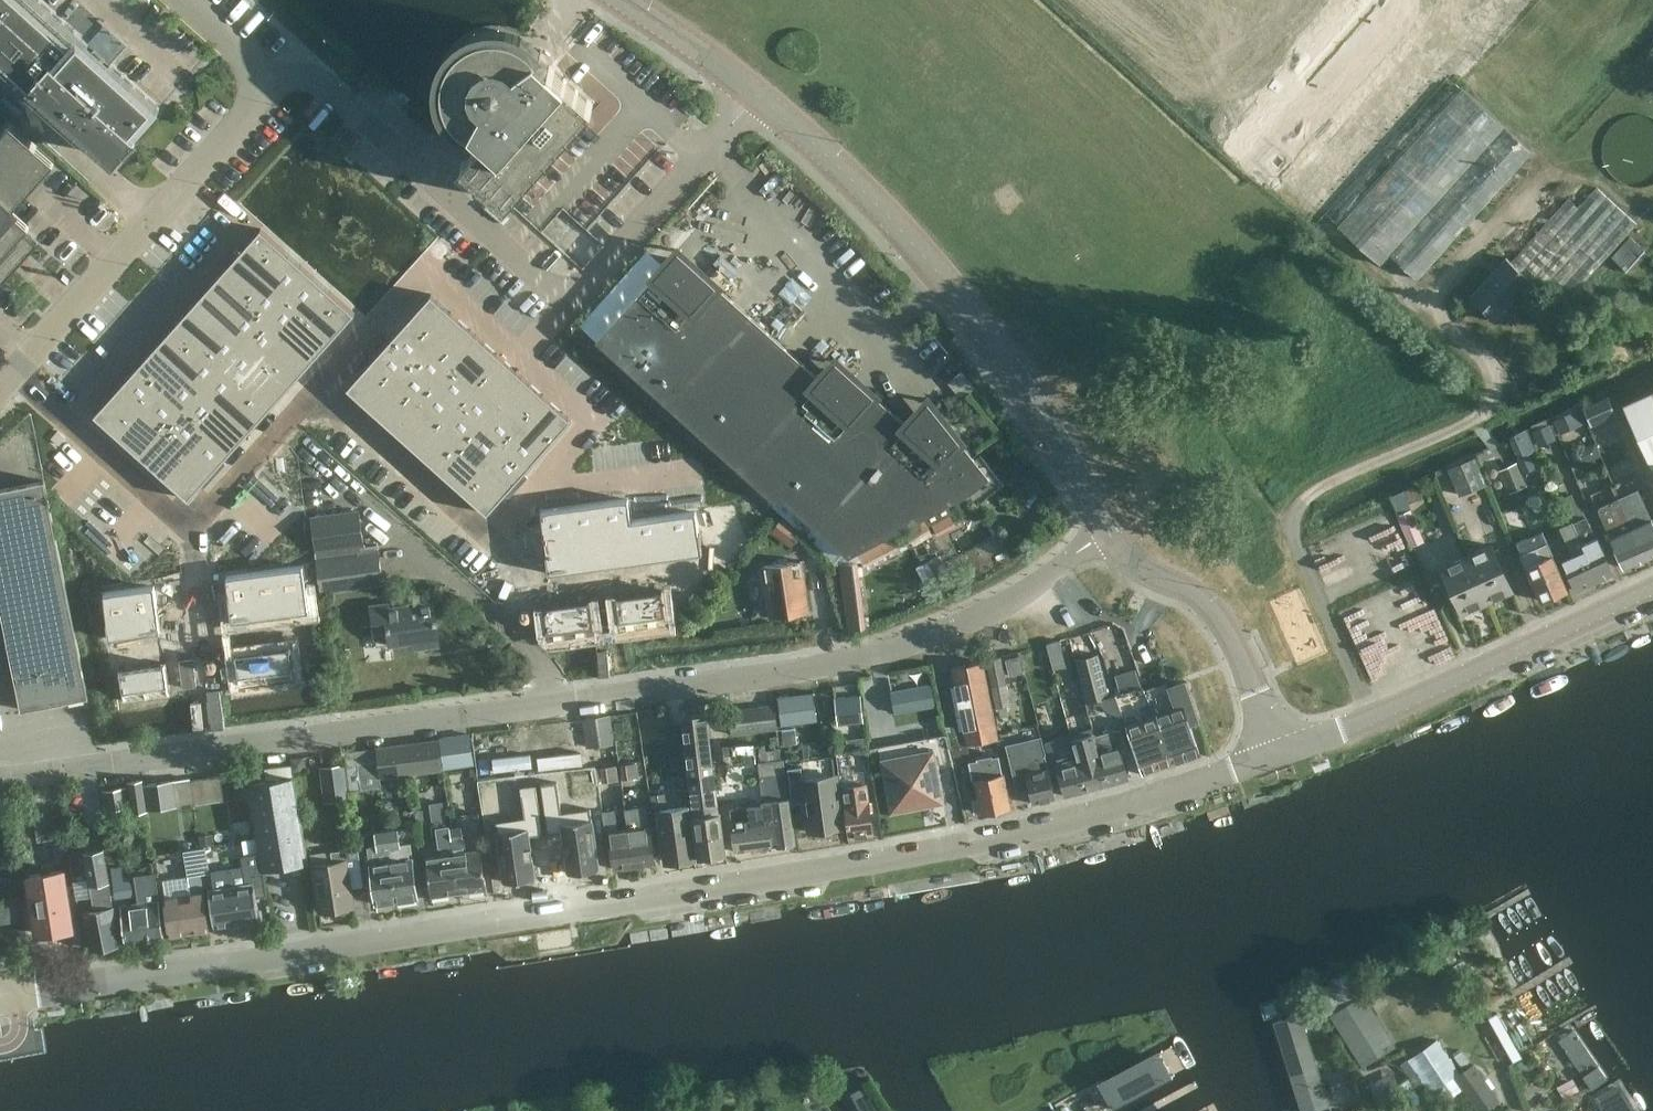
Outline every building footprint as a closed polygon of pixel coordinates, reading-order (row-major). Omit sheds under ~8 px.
[(42,0),(0,0),(0,54),(116,156),(160,106),(110,62),(104,69),(99,65),(106,57),(94,47),(88,54),(83,50),(89,43),(42,0)] [(439,76),(439,80),(439,84),(439,88),(440,95),(443,103),(445,107),(447,111),(451,116),(455,121),(458,124),(462,127),(466,129),(467,130),(467,131),(468,132),(472,126),(484,137),(462,161),(506,200),(518,187),(592,104),(536,54),(541,50),(540,49),(538,47),(534,42),(529,38),(524,35),(520,31),(514,29),(510,28),(509,28),(502,26),(494,26),(489,26),(486,27),(481,28),(476,29),(474,30),(471,31),(468,32),(466,34),(465,34),(462,36),(456,41),(452,45),(449,49),(445,55),(443,60),(441,66),(439,72),(439,76)] [(111,161),(116,156),(0,54),(0,62),(111,161)] [(1449,75),(1324,212),(1381,264),(1390,254),(1418,279),(1533,152),(1528,148),(1449,75)] [(693,105),(698,99),(692,93),(687,99),(693,105)] [(11,122),(0,113),(0,134),(11,122)] [(1652,183),(1652,117),(1650,116),(1640,114),(1629,115),(1620,119),(1611,126),(1606,135),(1603,145),(1603,155),(1606,166),(1611,174),(1620,181),(1629,185),(1640,187),(1650,185),(1652,183)] [(3,254),(9,260),(17,251),(11,245),(24,231),(6,215),(32,186),(54,162),(11,122),(0,134),(0,257),(3,254)] [(1565,302),(1637,223),(1595,187),(1578,207),(1568,198),(1517,255),(1565,302)] [(261,228),(239,252),(286,294),(308,270),(261,228)] [(1630,274),(1648,253),(1630,236),(1611,257),(1630,274)] [(678,250),(598,339),(776,499),(781,494),(848,554),(973,487),(988,476),(943,419),(925,439),(837,361),(820,377),(678,250)] [(239,252),(219,275),(266,317),(286,294),(239,252)] [(1497,320),(1532,280),(1505,256),(1469,296),(1497,320)] [(308,270),(286,294),(333,336),(355,312),(308,270)] [(219,275),(198,298),(245,340),(266,317),(219,275)] [(1585,320),(1603,301),(1586,285),(1568,305),(1585,320)] [(431,293),(389,340),(413,362),(455,315),(431,293)] [(286,294),(266,317),(313,359),(333,336),(286,294)] [(198,298),(178,321),(225,363),(245,340),(198,298)] [(455,315),(413,362),(436,382),(478,335),(455,315)] [(266,317),(245,340),(292,382),(313,359),(266,317)] [(178,321),(157,344),(204,386),(225,363),(178,321)] [(478,335),(436,382),(459,403),(501,356),(478,335)] [(245,340),(225,363),(272,405),(292,382),(245,340)] [(389,340),(347,387),(371,409),(413,362),(389,340)] [(157,344),(136,367),(160,388),(184,409),(204,386),(157,344)] [(501,356),(459,403),(482,424),(524,377),(501,356)] [(413,362),(371,409),(394,429),(436,382),(413,362)] [(225,363),(204,386),(251,428),(272,405),(225,363)] [(136,367),(94,414),(118,435),(160,388),(136,367)] [(524,377),(482,424),(505,444),(547,397),(524,377)] [(436,382),(394,429),(417,450),(459,403),(436,382)] [(204,386),(184,409),(207,430),(231,451),(251,428),(204,386)] [(160,388),(118,435),(141,456),(184,409),(160,388)] [(1621,404),(1652,475),(1652,389),(1621,404)] [(1541,443),(1618,412),(1610,392),(1533,424),(1541,443)] [(547,397),(505,444),(529,466),(571,419),(547,397)] [(459,403),(417,450),(440,471),(482,424),(459,403)] [(184,409),(141,456),(165,477),(207,430),(184,409)] [(482,424),(440,471),(463,491),(505,444),(482,424)] [(207,430),(165,477),(188,498),(231,451),(207,430)] [(505,444),(463,491),(487,513),(529,466),(505,444)] [(1476,458),(1451,469),(1462,494),(1487,483),(1476,458)] [(1517,459),(1500,467),(1513,492),(1529,483),(1517,459)] [(18,690),(22,709),(89,695),(45,479),(0,488),(0,694),(18,690)] [(1618,498),(1645,559),(1652,555),(1652,522),(1638,489),(1618,498)] [(1571,493),(1562,498),(1568,509),(1573,523),(1568,525),(1594,581),(1612,573),(1586,517),(1585,517),(1579,504),(1577,504),(1571,493)] [(628,498),(598,502),(607,565),(636,561),(628,498)] [(628,498),(636,561),(666,557),(661,516),(631,520),(628,498)] [(1618,498),(1597,507),(1624,568),(1645,559),(1618,498)] [(598,502),(569,506),(578,569),(607,565),(598,502)] [(569,506),(541,510),(546,553),(549,573),(578,569),(569,506)] [(321,594),(384,585),(376,529),(363,529),(360,509),(310,516),(321,594)] [(696,511),(661,516),(666,557),(702,552),(699,533),(696,511)] [(791,547),(803,532),(782,516),(770,531),(791,547)] [(1576,590),(1594,581),(1568,525),(1563,527),(1573,548),(1571,550),(1574,556),(1563,561),(1576,590)] [(1543,530),(1516,541),(1521,553),(1526,565),(1525,565),(1540,601),(1567,589),(1552,554),(1548,542),(1543,530)] [(1492,543),(1466,554),(1486,601),(1512,590),(1505,575),(1510,573),(1499,548),(1494,550),(1492,543)] [(1440,565),(1443,571),(1439,573),(1450,599),(1454,597),(1460,612),(1486,601),(1466,554),(1440,565)] [(762,566),(769,613),(770,617),(809,611),(801,560),(762,566)] [(303,565),(276,568),(283,614),(310,610),(306,585),(303,565)] [(276,568),(251,572),(257,618),(283,614),(276,568)] [(251,572),(226,575),(228,595),(231,621),(257,618),(251,572)] [(155,585),(129,589),(135,634),(161,631),(158,605),(157,605),(155,585)] [(129,589),(103,592),(106,612),(105,612),(109,638),(135,634),(129,589)] [(662,590),(639,593),(643,626),(666,622),(662,590)] [(639,593),(616,596),(620,629),(643,626),(639,593)] [(590,599),(567,602),(571,635),(594,632),(590,599)] [(370,604),(372,613),(375,637),(389,635),(391,644),(423,640),(424,647),(440,645),(434,600),(388,606),(388,602),(370,604)] [(567,602),(544,605),(548,639),(571,635),(567,602)] [(1066,663),(1060,640),(1047,643),(1052,666),(1066,663)] [(290,645),(263,649),(267,680),(294,677),(290,645)] [(263,649),(236,653),(240,684),(267,680),(263,649)] [(1098,654),(1076,659),(1087,703),(1109,697),(1098,654)] [(1001,657),(987,660),(996,707),(1010,704),(1001,657)] [(952,666),(967,743),(998,738),(983,660),(952,666)] [(166,662),(143,665),(147,697),(170,694),(166,662)] [(143,665),(120,669),(124,700),(147,697),(143,665)] [(1167,682),(1146,690),(1172,764),(1201,754),(1191,726),(1199,723),(1184,681),(1168,686),(1167,682)] [(1143,687),(1116,696),(1125,724),(1143,774),(1172,764),(1146,690),(1144,690),(1143,687)] [(811,690),(776,695),(780,724),(815,719),(811,690)] [(861,695),(834,698),(838,725),(865,722),(861,695)] [(730,710),(733,734),(777,729),(774,705),(730,710)] [(871,724),(884,723),(881,708),(869,709),(871,724)] [(705,713),(679,716),(698,857),(726,853),(720,813),(719,813),(705,713)] [(587,747),(614,743),(610,716),(583,719),(587,746),(587,747)] [(1070,732),(1071,738),(1070,738),(1075,757),(1084,790),(1109,783),(1100,750),(1096,735),(1095,731),(1089,732),(1087,727),(1070,732)] [(1096,735),(1100,750),(1109,783),(1128,778),(1120,748),(1126,747),(1121,728),(1096,735)] [(473,764),(469,733),(440,737),(441,739),(445,768),(473,764)] [(1040,736),(1006,744),(1011,761),(1018,791),(1029,788),(1032,803),(1056,797),(1045,754),(1040,736)] [(445,768),(441,739),(410,743),(412,772),(445,768)] [(412,772),(410,743),(387,746),(376,747),(378,760),(380,776),(412,772)] [(934,748),(881,758),(891,811),(944,802),(934,748)] [(540,754),(541,767),(584,762),(583,749),(540,754)] [(973,763),(976,779),(975,779),(982,813),(1010,807),(1004,773),(1003,773),(999,755),(988,757),(987,754),(975,757),(976,763),(973,763)] [(1056,759),(1057,762),(1056,762),(1065,795),(1084,790),(1075,757),(1069,759),(1067,755),(1056,759)] [(860,779),(873,777),(870,758),(857,760),(860,779)] [(783,759),(754,763),(760,805),(766,847),(795,843),(783,759)] [(378,760),(347,763),(349,789),(381,785),(380,776),(378,760)] [(349,798),(345,763),(324,766),(328,800),(349,798)] [(801,766),(787,768),(791,794),(804,792),(809,831),(812,831),(816,833),(822,832),(825,829),(842,827),(835,775),(803,779),(801,766)] [(221,774),(189,779),(193,805),(224,800),(221,774)] [(294,775),(249,782),(260,852),(263,870),(264,870),(307,864),(294,775)] [(144,779),(128,780),(127,780),(131,812),(178,806),(174,778),(144,783),(144,779)] [(557,781),(541,783),(548,833),(562,831),(568,873),(599,868),(590,808),(561,812),(557,781)] [(524,817),(496,821),(502,869),(504,882),(535,877),(529,835),(543,833),(536,784),(520,786),(524,817)] [(850,837),(874,833),(867,785),(843,788),(850,837)] [(685,790),(650,795),(653,811),(659,810),(666,861),(694,857),(685,790)] [(627,808),(630,830),(635,866),(655,863),(647,805),(627,808)] [(760,805),(731,809),(733,827),(736,851),(766,847),(760,805)] [(602,812),(604,821),(605,832),(610,831),(615,868),(635,866),(630,830),(619,831),(616,810),(602,812)] [(463,825),(451,827),(460,891),(488,887),(482,846),(465,849),(463,825)] [(398,827),(386,829),(397,900),(418,897),(412,856),(409,857),(408,845),(400,846),(398,827)] [(441,852),(426,854),(431,894),(460,891),(451,827),(438,829),(441,852)] [(377,849),(368,850),(376,903),(397,900),(386,829),(375,830),(377,849)] [(358,846),(310,854),(319,909),(328,908),(328,910),(339,908),(355,906),(348,861),(360,859),(358,846)] [(91,894),(80,895),(89,948),(119,943),(113,907),(105,848),(83,850),(91,894)] [(215,888),(208,889),(214,927),(260,920),(256,897),(268,895),(264,870),(263,870),(260,852),(242,855),(246,883),(215,888)] [(63,869),(29,874),(38,933),(72,928),(63,869)] [(142,900),(121,903),(126,942),(164,936),(155,873),(139,874),(142,900)] [(190,892),(163,895),(170,935),(209,929),(203,889),(201,874),(188,875),(190,892)] [(17,897),(0,900),(0,916),(1,921),(20,918),(17,897)] [(1319,993),(1363,1064),(1393,1045),(1349,975),(1319,993)] [(1302,1110),(1307,1110),(1329,1104),(1300,1014),(1274,1022),(1302,1110)] [(1574,1029),(1559,1040),(1592,1088),(1606,1078),(1574,1029)] [(1168,1078),(1156,1055),(1090,1090),(1097,1104),(1101,1110),(1106,1110),(1112,1108),(1168,1078)] [(1454,1076),(1479,1110),(1482,1110),(1498,1100),(1473,1063),(1454,1076)] [(850,1110),(882,1110),(866,1076),(840,1088),(850,1110)] [(1624,1092),(1615,1098),(1609,1088),(1596,1096),(1604,1110),(1635,1110),(1624,1092)]
